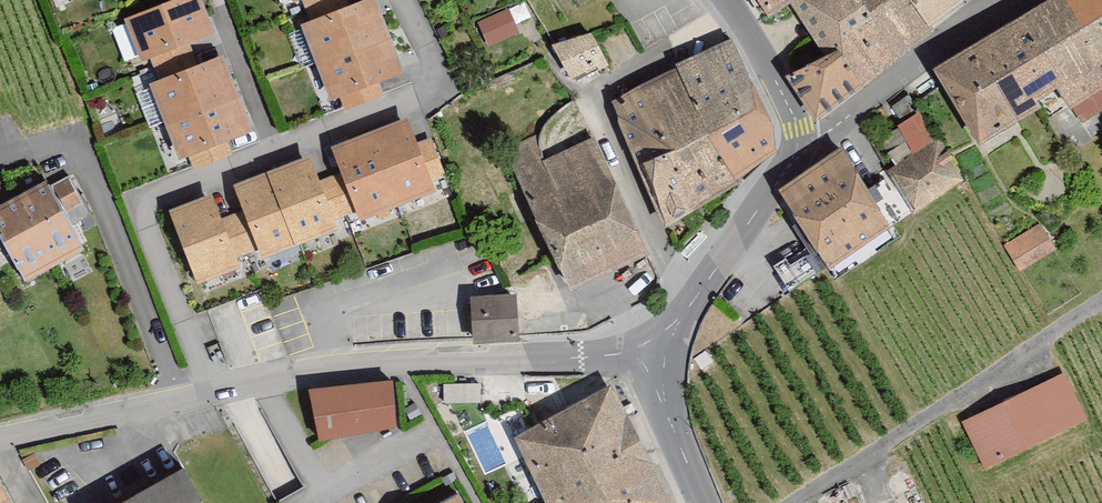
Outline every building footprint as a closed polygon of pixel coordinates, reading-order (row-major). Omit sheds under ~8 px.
[(133,24),(151,71),(163,66),(171,86),(157,91),(187,167),(194,165),(197,173),(236,158),(232,149),(260,139),(230,62),(205,72),(198,54),(223,44),(206,0),(195,0),(133,24)] [(301,11),(310,7),(318,28),(309,32),(339,107),(346,104),(350,115),(389,99),(386,92),(412,82),(381,2),(357,12),(353,0),(296,0),(301,11)] [(778,24),(800,10),(826,49),(790,77),(824,120),(987,0),(762,0),(778,24)] [(944,75),(992,154),(1071,102),(1080,117),(1101,103),(1101,0),(1070,0),(944,75)] [(524,7),(487,25),(495,42),(532,25),(524,7)] [(596,38),(557,48),(579,90),(614,72),(596,38)] [(619,109),(672,234),(780,159),(781,122),(734,46),(619,109)] [(897,168),(892,172),(921,215),(969,182),(912,98),(895,109),(907,127),(881,145),(897,168)] [(219,198),(175,216),(206,292),(247,275),(242,263),(266,253),(269,263),(302,249),(305,256),(349,238),(343,224),(364,215),(370,229),(445,199),(439,186),(452,181),(435,139),(423,144),(414,124),(340,154),(349,175),(329,182),(319,158),(240,191),(249,213),(229,222),(219,198)] [(508,158),(584,301),(663,260),(602,142),(551,169),(537,143),(508,158)] [(850,154),(787,195),(842,276),(904,234),(850,154)] [(12,249),(33,287),(91,256),(72,220),(89,211),(73,179),(0,218),(0,255),(12,249)] [(1018,271),(1055,249),(1040,222),(1002,244),(1018,271)] [(523,293),(477,293),(477,340),(523,340),(523,293)] [(1069,378),(967,426),(989,474),(1092,426),(1069,378)] [(401,385),(317,398),(324,447),(408,434),(401,385)] [(520,443),(551,502),(679,502),(623,391),(520,443)] [(145,502),(210,502),(197,477),(145,502)] [(0,489),(0,502),(17,502),(7,485),(0,489)]
